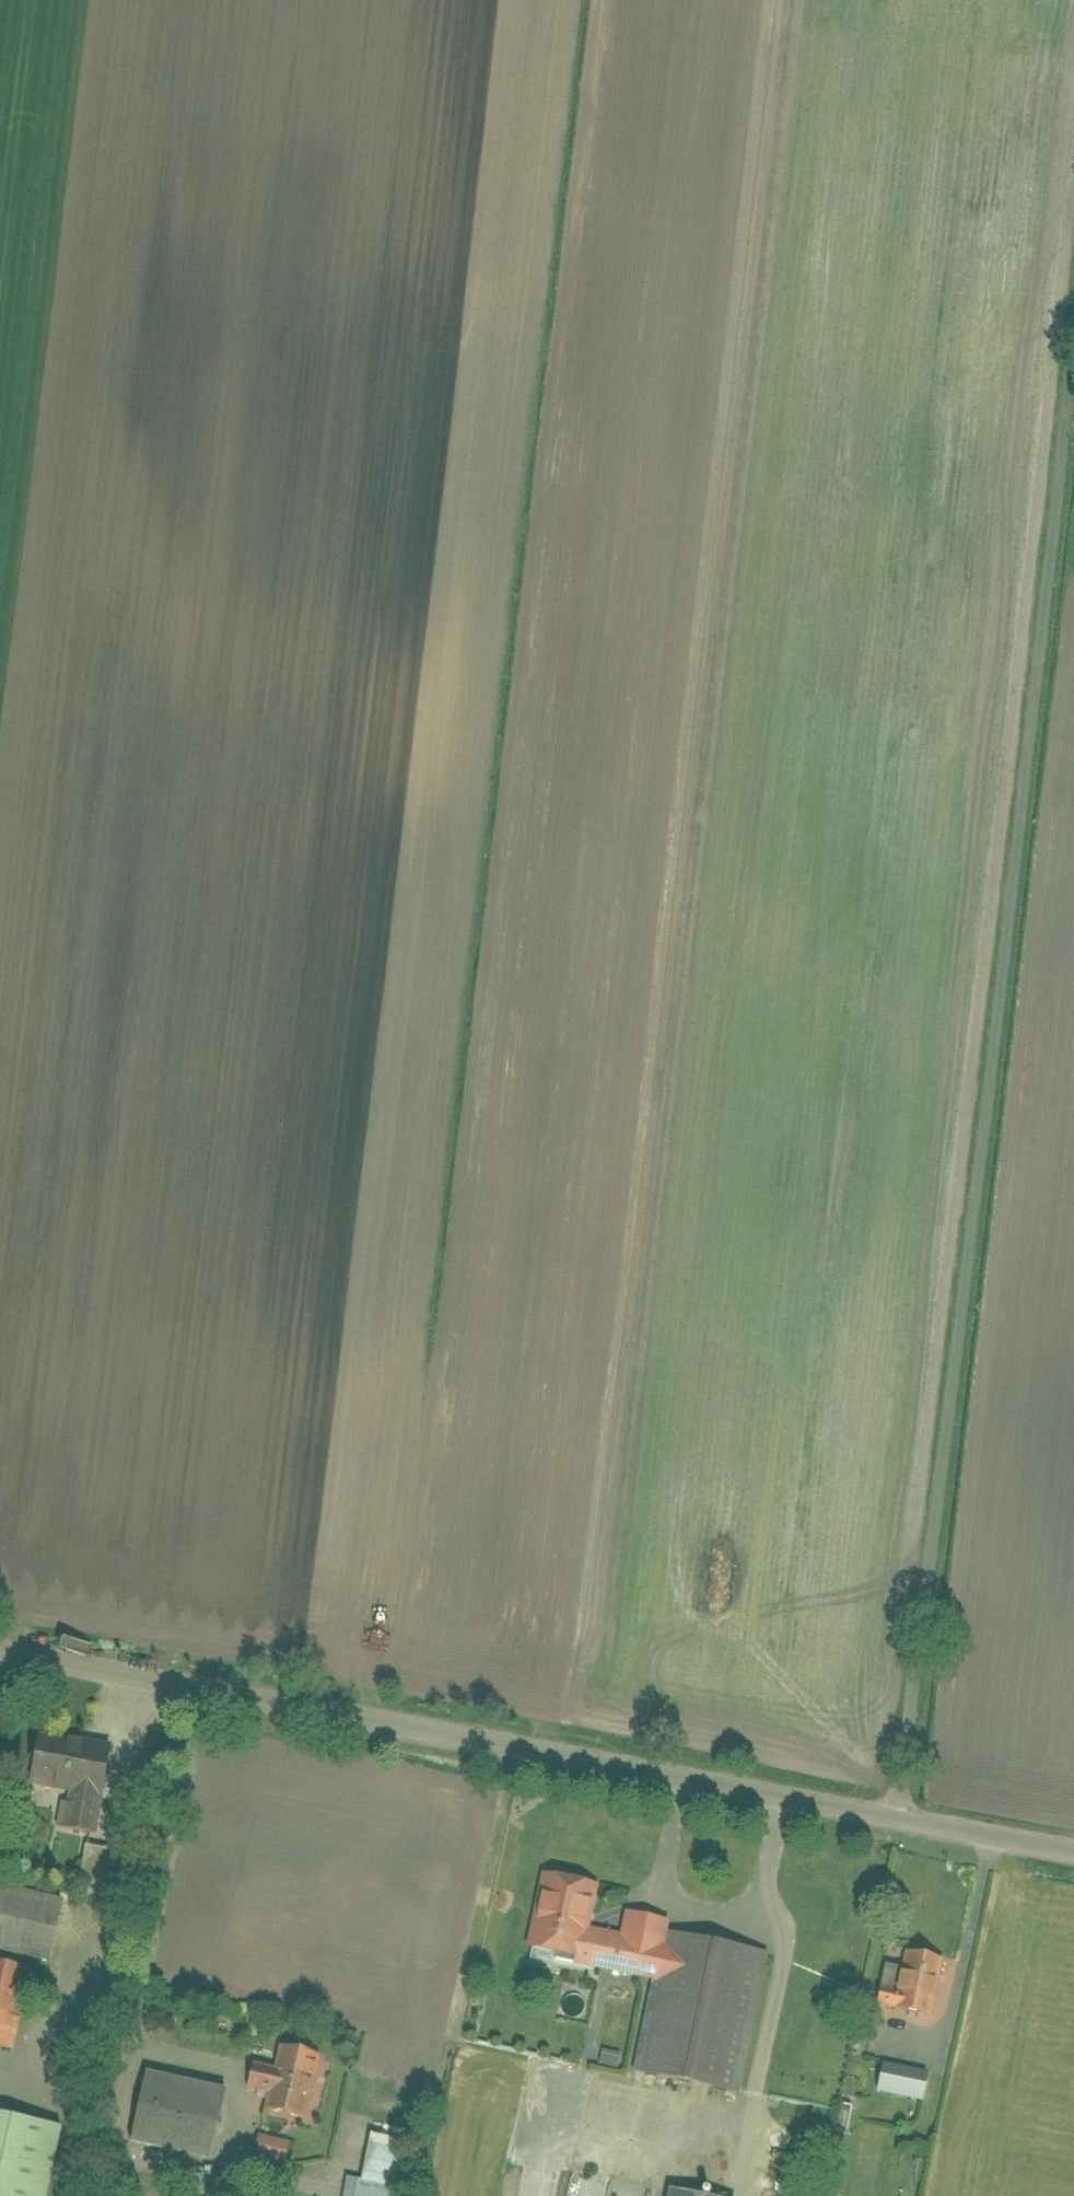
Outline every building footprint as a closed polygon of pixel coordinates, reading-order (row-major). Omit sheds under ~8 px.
[(51,1733),(39,1790),(71,1797),(64,1833),(87,1838),(94,1802),(103,1803),(115,1746),(51,1733)] [(121,1856),(85,1852),(82,1878),(118,1882),(121,1856)] [(667,1938),(666,1946),(591,1931),(600,1887),(544,1876),(528,1952),(570,1961),(569,1968),(658,1987),(639,2077),(740,2098),(769,1960),(667,1938)] [(53,1969),(67,1909),(0,1894),(0,1957),(53,1969)] [(908,1959),(905,1975),(889,1972),(882,2009),(898,2012),(897,2017),(940,2026),(953,1968),(908,1959)] [(14,2053),(31,1979),(0,1972),(0,2049),(14,2053)] [(858,2020),(851,2045),(870,2050),(877,2025),(858,2020)] [(273,2100),(268,2118),(313,2131),(331,2069),(286,2056),(281,2074),(251,2066),(244,2092),(273,2100)] [(872,2057),(862,2107),(936,2122),(946,2073),(872,2057)] [(162,2081),(145,2149),(216,2166),(232,2098),(162,2081)] [(64,2137),(0,2125),(0,2195),(53,2195),(64,2137)] [(265,2137),(258,2163),(287,2172),(295,2146),(265,2137)] [(357,2195),(395,2195),(404,2145),(368,2138),(357,2195)]
